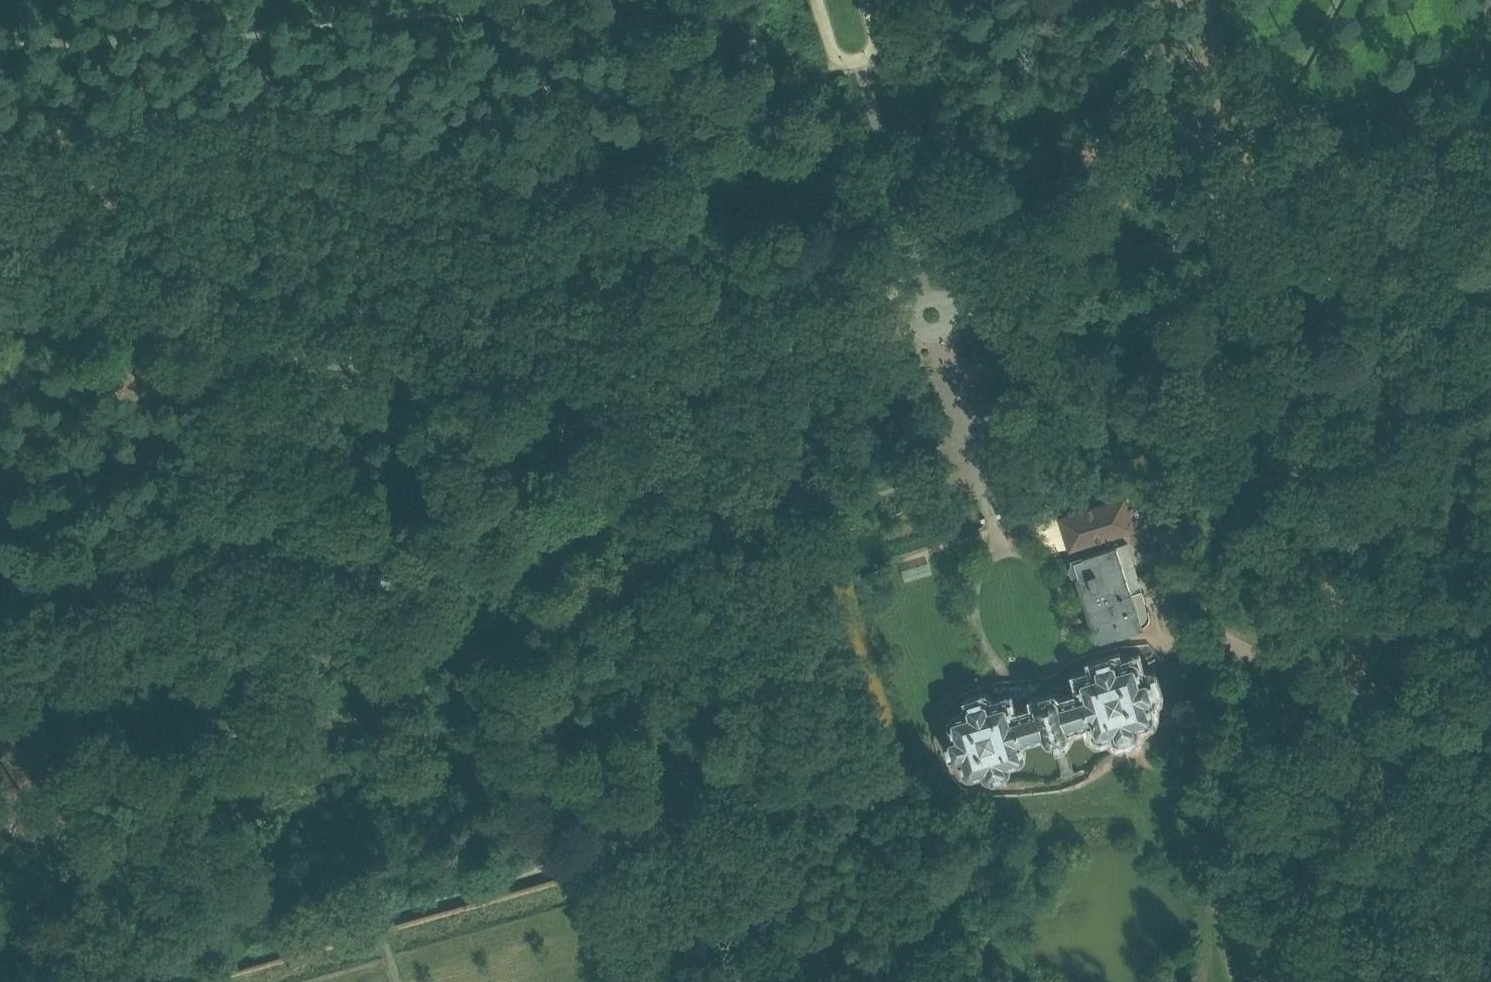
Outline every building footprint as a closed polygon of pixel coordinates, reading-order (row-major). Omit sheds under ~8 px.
[(1059,519),(1069,553),(1135,532),(1125,499),(1059,519)] [(1128,544),(1072,561),(1097,644),(1145,629),(1150,616),(1128,544)] [(929,561),(896,572),(901,588),(934,577),(929,561)] [(1092,674),(1082,676),(1079,680),(1076,684),(1080,695),(1060,701),(1057,698),(1052,697),(1046,698),(1038,701),(1035,704),(1035,709),(1015,715),(1011,704),(1004,701),(992,704),(989,700),(984,698),(968,702),(964,706),(964,713),(953,716),(949,719),(948,724),(951,736),(946,739),(945,744),(949,761),(954,764),(960,764),(963,776),(967,779),(971,780),(983,776),(986,781),(992,782),(1007,778),(1011,774),(1012,768),(1021,765),(1026,762),(1027,756),(1025,745),(1044,739),(1048,745),(1054,745),(1064,742),(1069,739),(1070,732),(1089,726),(1092,736),(1096,740),(1102,740),(1111,737),(1114,742),(1121,743),(1136,739),(1140,735),(1141,728),(1151,725),(1154,723),(1155,719),(1153,708),(1156,703),(1158,698),(1152,679),(1147,678),(1144,678),(1139,666),(1135,662),(1132,662),(1122,665),(1117,660),(1110,659),(1097,663),(1092,667),(1092,674)]
